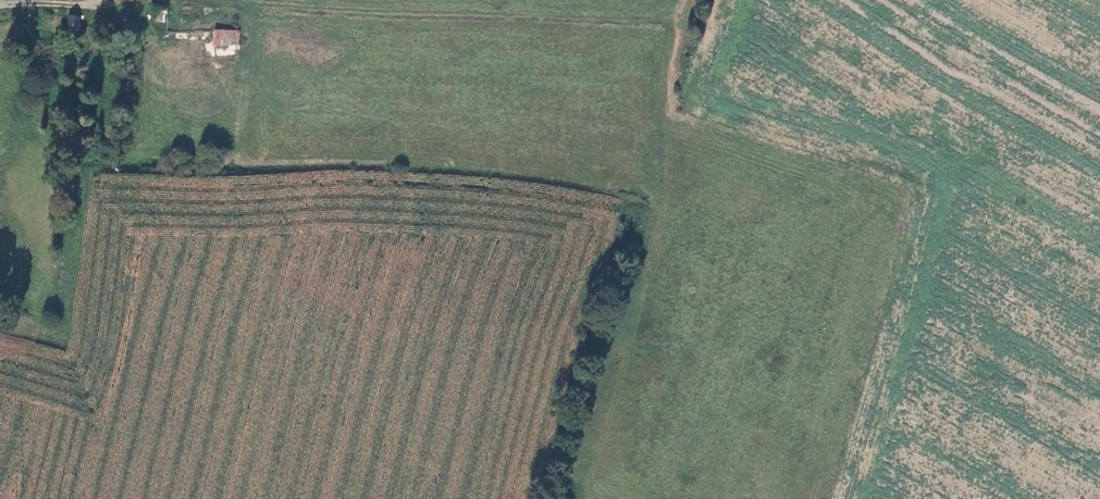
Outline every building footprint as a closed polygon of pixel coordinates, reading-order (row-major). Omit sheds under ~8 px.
[(72,16),(71,32),(83,33),(84,17),(72,16)] [(241,31),(214,32),(215,48),(242,48),(241,31)]
